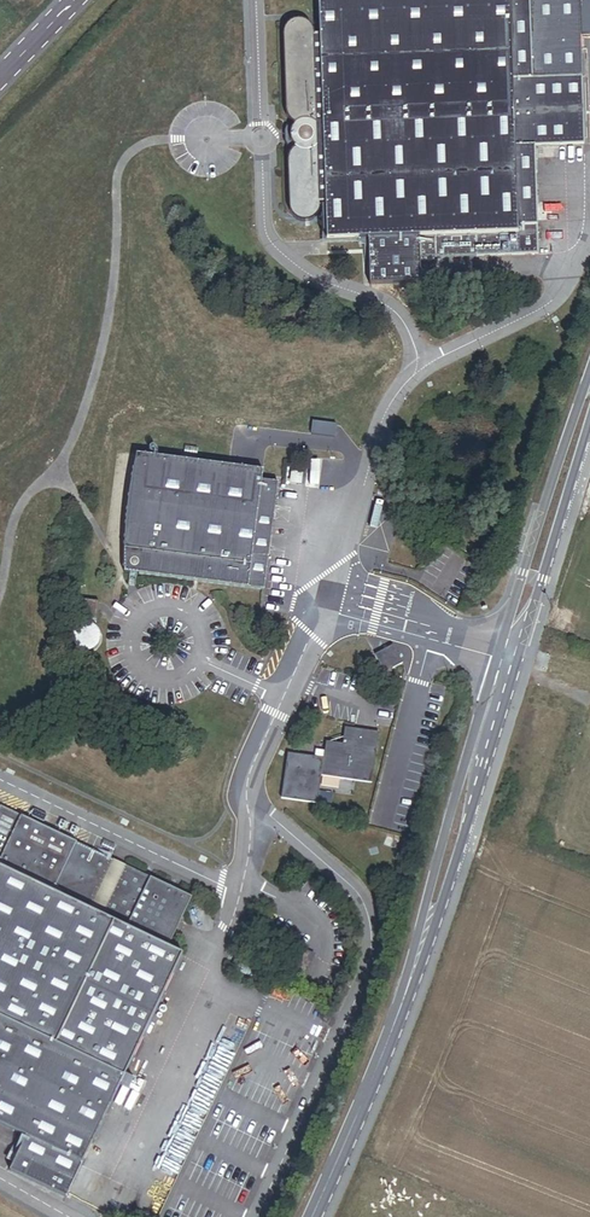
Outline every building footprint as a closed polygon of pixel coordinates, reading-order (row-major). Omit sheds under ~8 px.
[(540,259),(537,150),(586,149),(581,0),(388,0),(368,1),(332,2),(332,0),(320,0),(320,39),(314,38),(313,32),(306,25),(296,24),(284,33),(287,120),(295,129),(292,132),(291,144),(296,152),(292,156),(289,164),(290,215),(296,224),(304,228),(313,225),(320,220),(321,210),(327,210),(327,245),(369,245),(371,289),(422,288),(421,275),(421,264),(540,259)] [(137,578),(263,595),(277,488),(262,485),(262,475),(136,458),(132,478),(125,513),(123,549),(123,576),(129,577),(137,578)] [(304,491),(306,480),(290,478),(288,489),(304,491)] [(127,589),(135,590),(137,578),(129,577),(127,589)] [(389,684),(391,674),(401,668),(392,650),(375,660),(379,670),(372,673),(370,680),(389,684)] [(320,781),(371,788),(378,738),(344,733),(342,749),(325,747),(323,763),(320,781)] [(320,781),(323,763),(287,758),(281,804),(317,809),(320,781)] [(63,1197),(178,953),(164,946),(188,894),(120,863),(97,912),(88,908),(112,858),(0,806),(0,1125),(21,1135),(5,1170),(63,1197)] [(88,908),(97,912),(120,863),(112,858),(88,908)] [(121,1213),(109,1207),(105,1214),(112,1216),(119,1216),(121,1213)]
